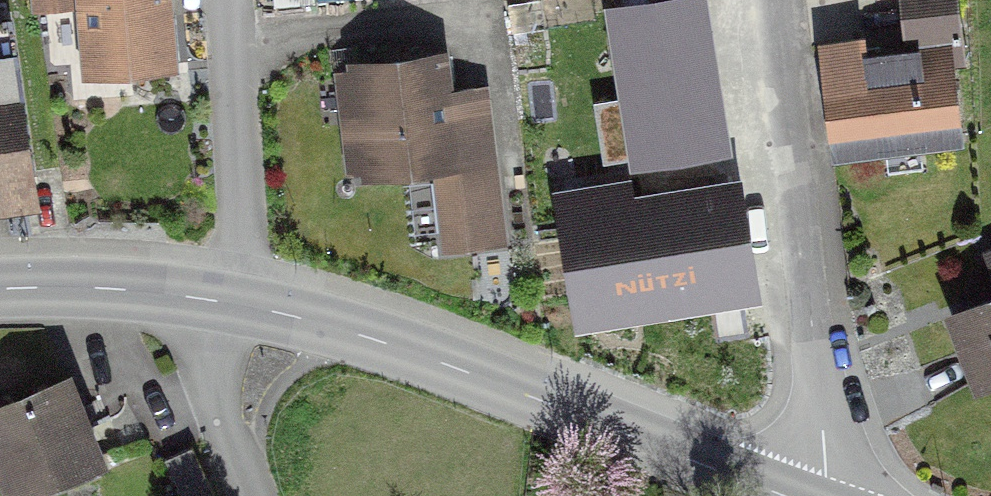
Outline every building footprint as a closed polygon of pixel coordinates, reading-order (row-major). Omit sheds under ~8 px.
[(69,8),(69,0),(31,0),(32,11),(69,8)] [(164,65),(158,0),(81,0),(86,71),(164,65)] [(723,134),(709,54),(700,0),(643,0),(615,5),(639,148),(723,134)] [(827,154),(956,138),(947,64),(959,63),(953,0),(902,0),(907,48),(932,45),(934,63),(863,72),(859,44),(815,50),(827,154)] [(26,178),(9,58),(7,58),(3,28),(0,28),(0,181),(26,178)] [(364,174),(448,164),(436,60),(352,70),(364,174)] [(738,226),(730,178),(597,200),(594,188),(547,195),(564,301),(745,271),(738,226)] [(948,318),(975,385),(990,379),(990,301),(948,318)] [(93,461),(62,386),(0,411),(0,475),(8,495),(93,461)] [(187,449),(160,462),(176,495),(209,495),(187,449)]
